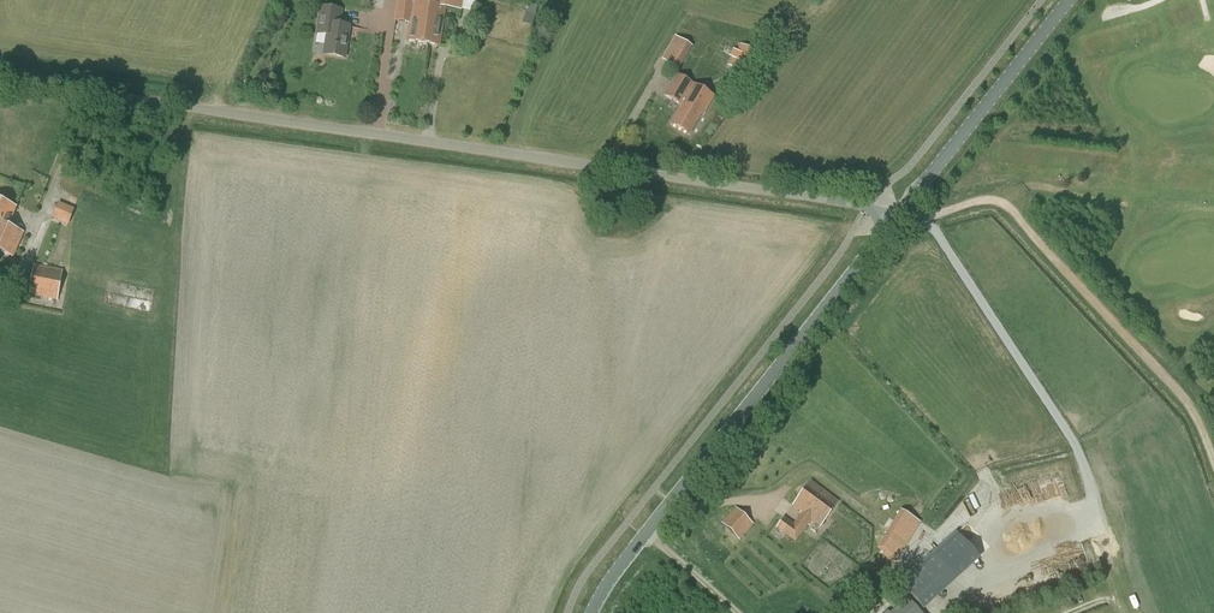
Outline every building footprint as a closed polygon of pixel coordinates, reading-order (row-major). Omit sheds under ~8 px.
[(394,20),(398,21),(409,23),(407,41),(438,45),(442,17),(440,17),(442,6),(460,8),(461,0),(397,0),(394,20)] [(538,6),(530,3),(526,13),(534,16),(538,6)] [(325,55),(344,57),(348,27),(339,26),(341,10),(321,7),(317,33),(327,34),(325,55)] [(662,59),(678,69),(692,46),(675,36),(662,59)] [(729,65),(743,73),(755,53),(741,45),(737,52),(741,55),(738,61),(733,58),(733,59),(729,65)] [(714,97),(678,75),(665,96),(682,105),(671,124),(689,134),(701,113),(703,115),(714,97)] [(1,223),(9,226),(16,208),(0,201),(0,226),(1,223)] [(59,204),(53,218),(69,225),(74,210),(59,204)] [(0,226),(0,251),(13,256),(22,233),(8,227),(9,226),(1,223),(0,226)] [(63,270),(42,266),(34,265),(28,295),(57,300),(62,272),(63,270)] [(810,481),(793,506),(802,512),(793,525),(783,518),(776,528),(795,542),(811,519),(820,526),(838,501),(810,481)] [(753,525),(736,509),(716,530),(733,546),(753,525)] [(879,546),(898,557),(920,522),(901,510),(879,546)] [(927,612),(934,612),(941,606),(919,581),(907,591),(927,612)] [(904,594),(884,612),(921,612),(904,594)]
